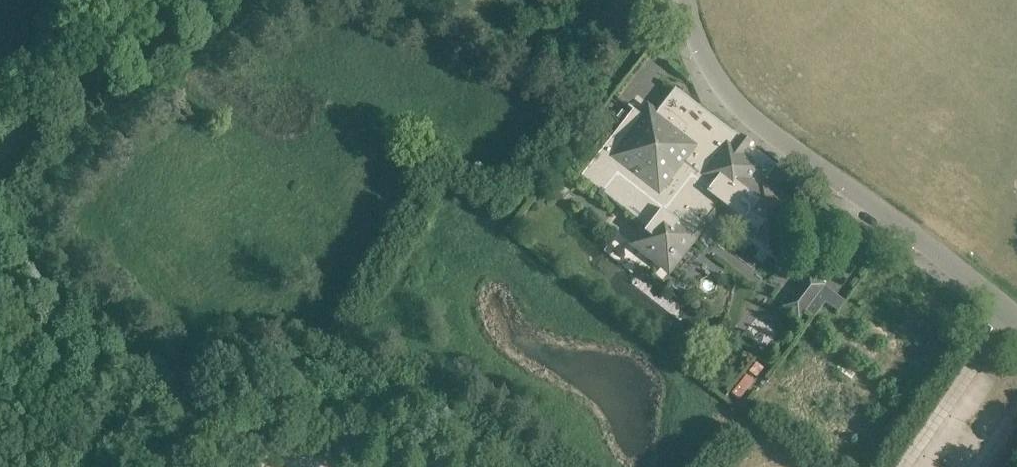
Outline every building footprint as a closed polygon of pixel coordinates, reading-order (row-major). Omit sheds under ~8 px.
[(593,161),(596,164),(583,180),(643,227),(630,244),(663,269),(689,236),(672,223),(698,190),(769,243),(795,210),(761,184),(774,168),(674,91),(655,115),(647,108),(640,117),(632,111),(605,146),(599,141),(590,152),(596,157),(593,161)] [(838,253),(843,257),(847,251),(842,248),(838,253)] [(788,302),(800,312),(820,286),(807,277),(788,302)] [(842,303),(821,288),(802,313),(811,320),(823,304),(835,313),(842,303)]
